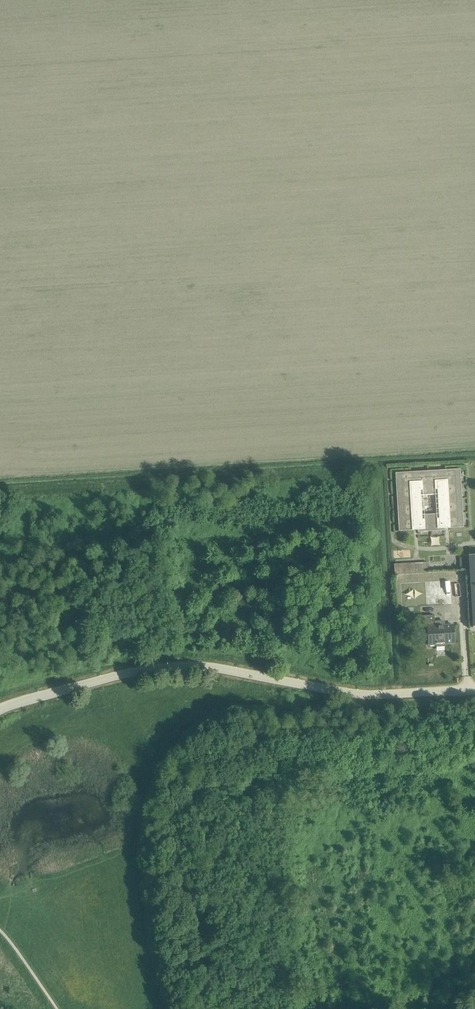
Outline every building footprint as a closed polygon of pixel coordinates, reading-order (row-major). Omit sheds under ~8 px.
[(460,469),(395,473),(398,531),(414,531),(413,528),(417,528),(417,532),(445,531),(444,526),(448,526),(448,529),(463,528),(460,469)] [(400,583),(402,607),(452,604),(450,580),(400,583)] [(444,642),(454,641),(453,623),(435,624),(434,613),(420,613),(421,625),(427,625),(428,643),(435,642),(436,645),(444,644),(444,642)]
